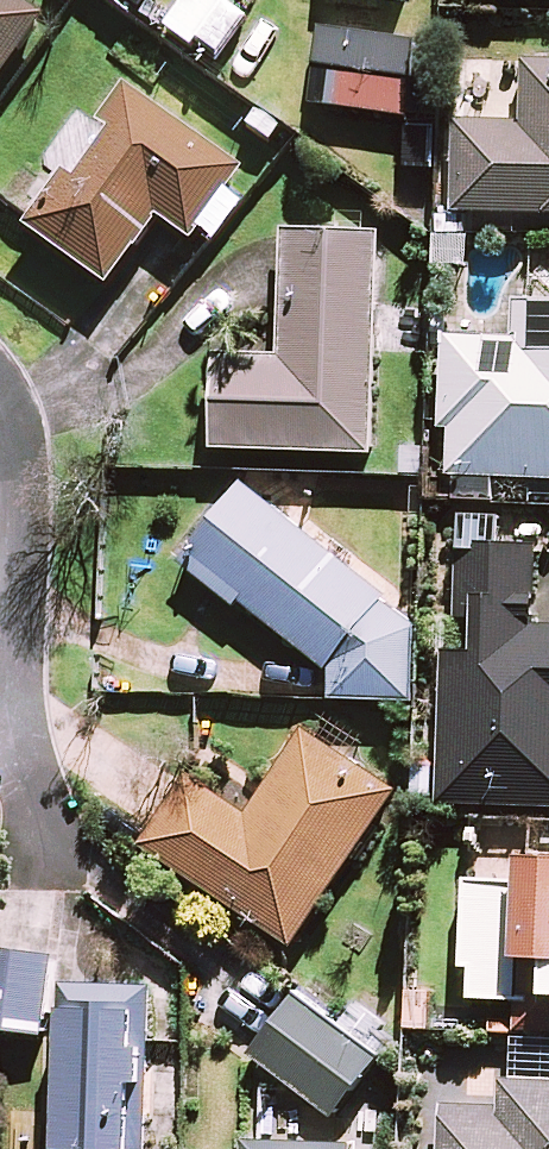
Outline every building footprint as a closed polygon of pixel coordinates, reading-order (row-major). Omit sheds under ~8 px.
[(51,29),(10,0),(0,0),(0,101),(51,29)] [(233,0),(184,0),(163,32),(213,65),(249,10),(233,0)] [(411,40),(320,29),(310,103),(401,115),(411,40)] [(466,222),(548,223),(548,69),(535,68),(535,133),(467,132),(466,222)] [(30,238),(115,298),(164,229),(198,253),(250,180),(131,96),(103,134),(115,142),(80,191),(69,183),(37,228),(30,238)] [(222,455),(384,461),(392,241),(294,238),(289,364),(226,362),(222,455)] [(548,489),(548,307),(521,306),(519,347),(454,345),(451,437),(460,438),(458,485),(548,489)] [(407,699),(408,617),(337,560),(344,551),(313,526),(306,535),(242,484),(180,561),(236,605),(241,599),(332,672),(331,698),(407,699)] [(445,652),(439,801),(548,805),(548,626),(533,625),(536,544),(502,543),(503,521),(460,519),(456,618),(474,619),(473,653),(445,652)] [(395,792),(304,730),(246,815),(190,777),(144,845),(291,945),(395,792)] [(490,997),(489,1031),(548,1033),(548,855),(519,854),(518,885),(464,883),(462,965),(473,965),(472,997),(490,997)] [(63,971),(0,963),(0,1034),(54,1040),(63,971)] [(430,1023),(431,989),(408,987),(407,1022),(430,1023)] [(72,992),(67,1148),(155,1148),(160,995),(72,992)] [(260,1062),(343,1124),(389,1063),(305,1001),(260,1062)] [(503,1078),(502,1103),(443,1101),(441,1148),(548,1148),(548,1080),(503,1078)]
